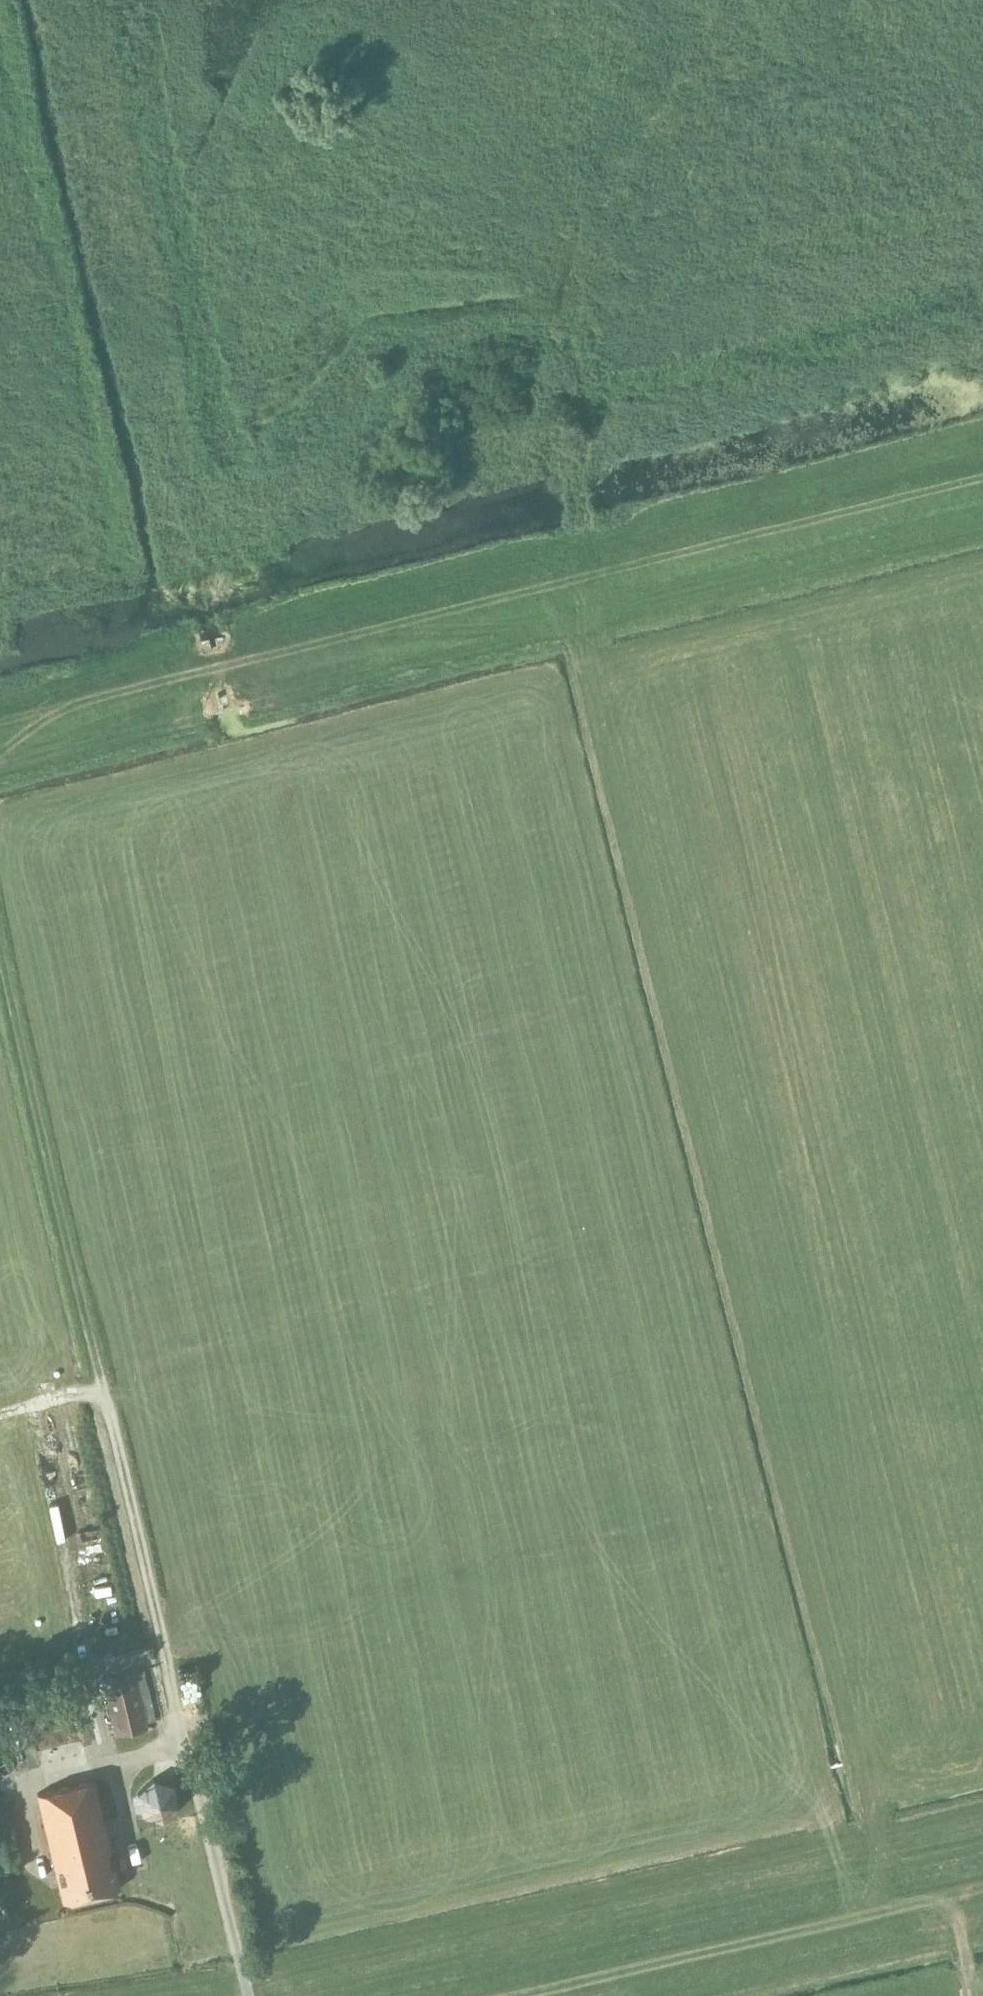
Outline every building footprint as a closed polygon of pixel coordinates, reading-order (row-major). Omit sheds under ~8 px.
[(114,1736),(146,1728),(145,1722),(154,1720),(143,1671),(101,1680),(114,1736)] [(36,1793),(61,1900),(119,1887),(94,1779),(36,1793)] [(134,1785),(139,1812),(172,1807),(168,1780),(134,1785)] [(120,1818),(123,1834),(134,1832),(131,1816),(120,1818)] [(134,1837),(124,1839),(128,1861),(138,1859),(134,1837)]
